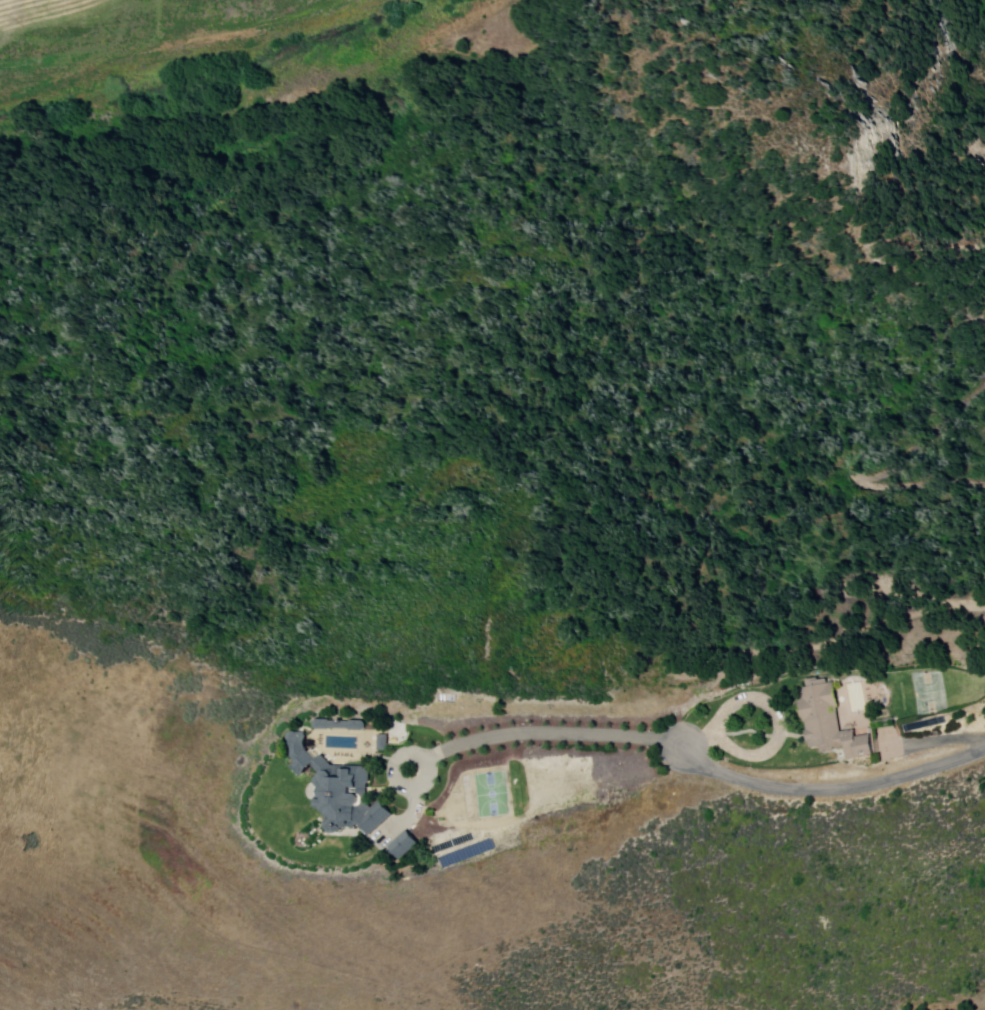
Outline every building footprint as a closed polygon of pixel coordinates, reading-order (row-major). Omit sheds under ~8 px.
[(835,683),(839,708),(838,709),(842,732),(855,730),(857,737),(871,734),(875,755),(848,760),(846,747),(835,749),(835,752),(822,754),(821,749),(812,751),(812,749),(811,749),(806,723),(803,723),(799,700),(805,699),(803,689),(809,688),(808,681),(820,679),(821,681),(829,680),(829,684),(835,683)] [(316,720),(362,721),(366,724),(366,729),(363,731),(317,730),(313,727),(313,723),(316,720)] [(372,835),(394,816),(381,801),(374,809),(369,803),(369,785),(370,783),(370,774),(365,767),(333,766),(323,755),(316,760),(307,751),(305,744),(306,733),(291,732),(287,735),(287,740),(289,742),(291,750),(291,756),(296,762),(292,767),(301,778),(314,767),(320,775),(315,779),(315,785),(318,788),(318,797),(314,800),(314,806),(317,810),(319,810),(328,819),(325,821),(325,829),(330,834),(337,834),(344,829),(349,829),(352,827),(355,831),(360,826),(371,836),(372,835)] [(378,751),(378,736),(388,736),(388,751),(378,751)] [(411,842),(400,829),(380,846),(391,859),(411,842)] [(401,861),(419,845),(406,832),(389,848),(401,861)]
